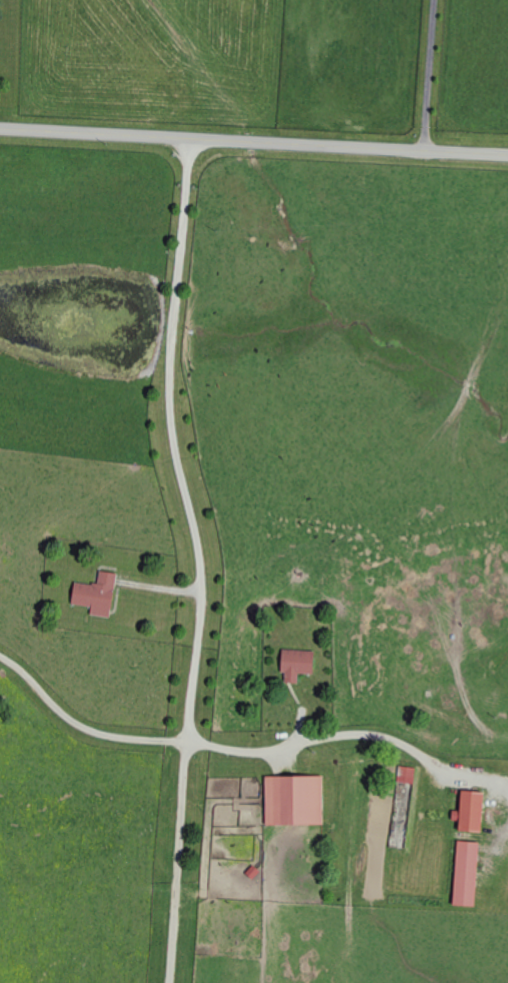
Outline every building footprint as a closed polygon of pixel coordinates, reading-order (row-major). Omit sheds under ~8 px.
[(115,573),(98,571),(96,585),(73,582),(70,604),(90,607),(89,615),(108,618),(115,573)] [(297,674),(312,675),(313,651),(280,650),(280,674),(284,674),(283,683),(297,684),(297,674)] [(396,782),(413,784),(415,769),(398,766),(396,782)] [(264,826),(322,824),(321,776),(263,777),(264,826)] [(458,812),(452,811),(451,820),(458,821),(457,832),(479,833),(483,793),(460,791),(458,812)] [(450,905),(472,907),(478,844),(457,841),(450,905)]
